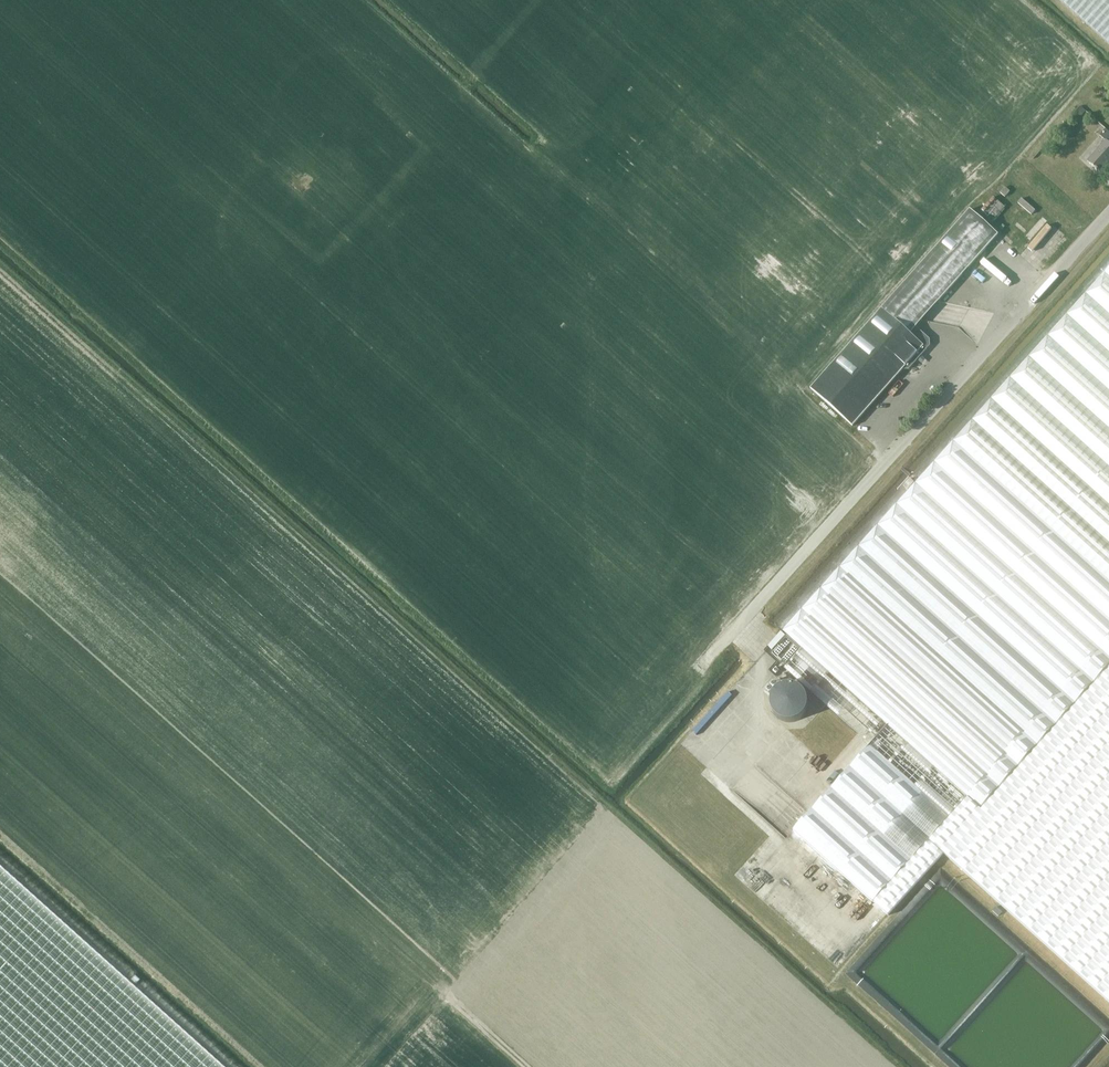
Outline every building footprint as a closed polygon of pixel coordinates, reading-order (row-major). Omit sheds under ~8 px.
[(1108,44),(1108,0),(1060,0),(1108,44)] [(1096,169),(1095,169),(1097,172),(1098,171),(1101,173),(1108,164),(1108,132),(1106,129),(1100,135),(1105,140),(1087,161),(1096,169)] [(1000,192),(1005,197),(1010,191),(1005,187),(1000,192)] [(992,222),(1005,207),(993,197),(980,212),(992,222)] [(1035,210),(1022,199),(1018,203),(1032,214),(1035,210)] [(917,327),(923,320),(939,301),(998,235),(999,234),(975,213),(970,209),(816,381),(810,388),(853,426),(859,419),(900,373),(903,370),(924,346),(911,334),(917,327)] [(916,483),(783,631),(803,649),(785,669),(870,745),(794,830),(874,901),(968,797),(981,809),(1108,667),(1108,267),(916,483)] [(910,478),(904,486),(908,489),(914,482),(910,478)] [(0,867),(0,1066),(223,1066),(0,867)]
